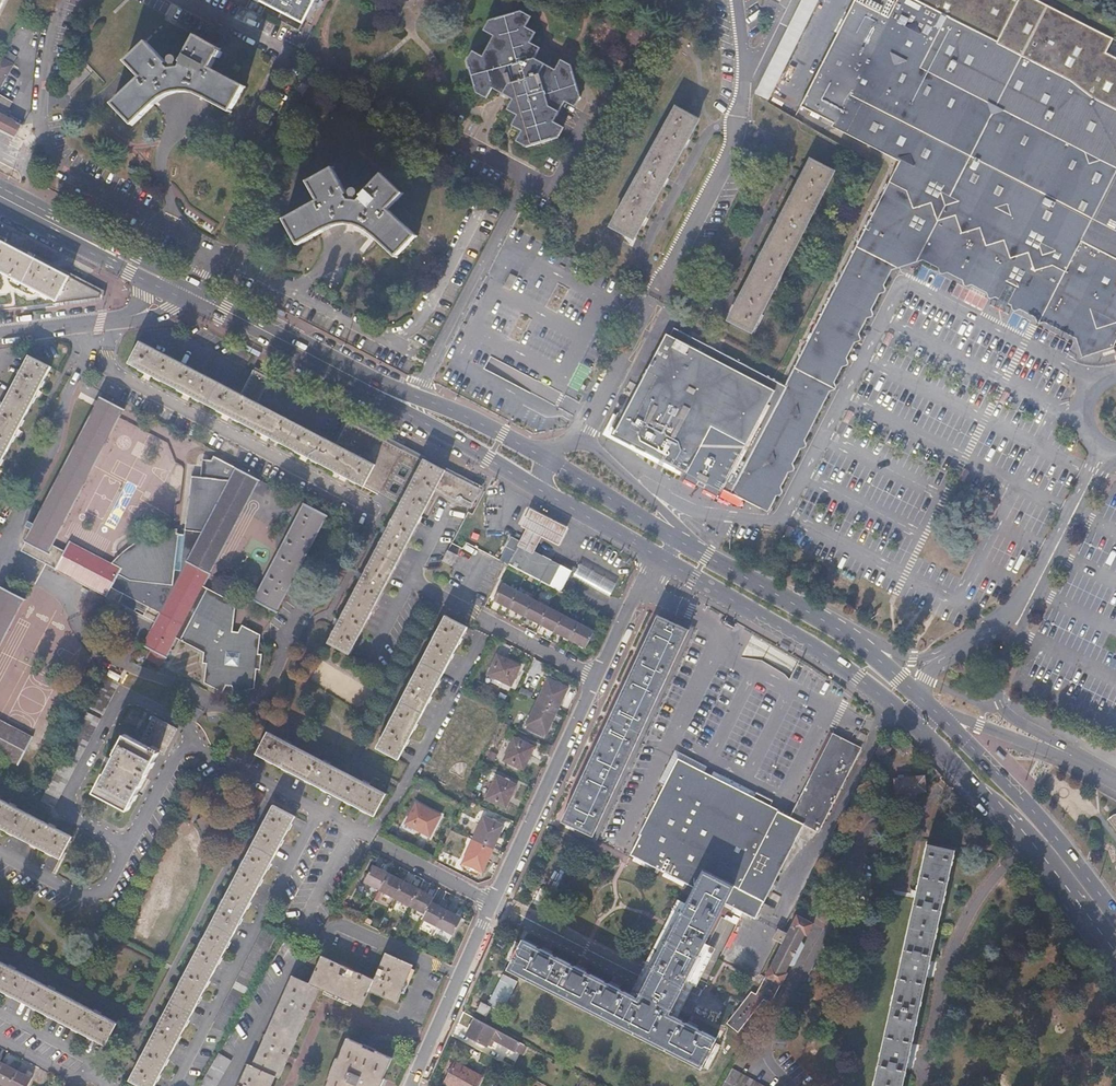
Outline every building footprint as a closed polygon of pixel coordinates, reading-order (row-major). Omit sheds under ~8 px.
[(252,1),(257,4),(259,0),(282,12),(277,22),(299,33),(317,0),(252,0),(252,1)] [(756,92),(768,100),(818,0),(802,0),(756,92)] [(761,7),(773,14),(780,0),(764,0),(761,7)] [(1115,306),(1115,101),(1096,90),(1060,103),(964,54),(951,15),(921,0),(898,0),(834,125),(902,160),(894,174),(1115,306)] [(473,52),(468,62),(479,95),(489,101),(494,91),(514,102),(509,112),(519,117),(514,128),(524,133),(518,144),(527,149),(558,139),(563,128),(554,123),(564,104),(574,109),(579,99),(571,67),(562,62),(556,72),(535,61),(541,50),(531,45),(537,34),(526,29),(532,18),(522,12),(489,22),(484,31),(495,37),(484,57),(473,52)] [(650,31),(635,23),(626,38),(641,47),(650,31)] [(147,42),(125,62),(141,80),(113,104),(132,126),(156,105),(161,102),(168,99),(174,97),(180,96),(186,95),(192,96),(197,96),(203,98),(231,112),(245,86),(211,68),(217,57),(220,58),(223,52),(220,51),(221,49),(195,35),(182,62),(183,63),(181,67),(170,69),(167,65),(168,64),(147,42)] [(177,51),(179,42),(169,40),(167,49),(177,51)] [(16,64),(1,54),(0,57),(0,92),(16,64)] [(640,72),(633,69),(625,82),(633,86),(640,72)] [(313,80),(303,75),(297,87),(294,93),(304,98),(307,92),(313,80)] [(698,120),(676,108),(612,227),(634,239),(698,120)] [(16,137),(22,125),(0,114),(0,130),(16,137)] [(810,215),(832,170),(810,158),(729,318),(751,331),(810,215)] [(307,180),(318,200),(285,219),(300,244),(322,231),(328,228),(334,226),(341,225),(347,225),(351,226),(357,227),(362,228),(369,232),(374,235),(396,257),(416,236),(390,210),(405,196),(385,175),(362,195),(363,196),(359,200),(348,197),(345,192),(347,192),(332,166),(307,180)] [(894,174),(782,385),(672,328),(668,337),(664,335),(611,437),(685,475),(680,483),(692,489),(694,486),(703,490),(701,494),(714,500),(718,492),(720,493),(722,488),(758,508),(897,237),(904,241),(1072,327),(1075,338),(1078,350),(1087,355),(1088,354),(1107,348),(1115,345),(1115,306),(894,174)] [(897,237),(758,508),(766,512),(901,249),(904,241),(897,237)] [(46,305),(46,307),(102,300),(104,292),(81,280),(77,283),(47,265),(0,240),(0,310),(46,305)] [(904,241),(901,249),(1075,338),(1072,327),(904,241)] [(517,278),(510,274),(504,285),(503,287),(510,291),(517,278)] [(141,342),(130,363),(401,506),(328,643),(348,653),(435,489),(470,508),(480,489),(433,465),(348,420),(335,444),(297,424),(258,403),(271,379),(254,371),(241,395),(141,342)] [(1109,353),(1107,348),(1088,355),(1090,360),(1109,353)] [(29,356),(0,412),(0,464),(51,367),(29,356)] [(123,409),(101,397),(20,551),(56,569),(87,586),(107,596),(111,588),(123,594),(118,604),(134,612),(136,609),(145,614),(148,608),(159,614),(142,646),(150,650),(146,659),(161,667),(175,638),(203,653),(202,664),(206,664),(204,683),(222,693),(226,686),(231,687),(233,694),(254,689),(256,670),(260,671),(262,655),(258,654),(260,635),(241,625),(238,633),(232,632),(236,604),(203,587),(259,480),(213,457),(211,461),(202,460),(200,478),(191,476),(184,534),(176,533),(177,529),(166,531),(139,541),(123,552),(110,564),(69,543),(65,551),(53,545),(123,409)] [(326,516),(304,504),(252,600),(276,613),(326,516)] [(521,541),(510,562),(528,572),(541,579),(553,558),(521,541)] [(457,556),(448,551),(442,562),(451,567),(457,556)] [(577,564),(572,578),(610,594),(616,581),(577,564)] [(495,598),(510,606),(518,590),(503,582),(495,598)] [(1,587),(0,590),(0,645),(24,599),(1,587)] [(518,590),(510,606),(525,615),(534,598),(518,590)] [(534,598),(525,615),(541,623),(549,606),(534,598)] [(555,631),(564,614),(549,606),(541,623),(555,631)] [(571,639),(579,622),(564,614),(555,631),(571,639)] [(682,639),(687,629),(657,615),(562,821),(592,835),(598,822),(607,803),(612,792),(617,782),(622,770),(627,759),(637,737),(645,720),(661,685),(669,668),(682,639)] [(467,628),(445,616),(376,749),(397,760),(467,628)] [(594,631),(579,622),(571,639),(587,647),(594,631)] [(488,674),(511,685),(520,665),(498,654),(488,674)] [(106,676),(105,677),(89,708),(102,715),(119,683),(106,676)] [(548,678),(538,701),(558,710),(568,688),(548,678)] [(558,710),(538,701),(527,724),(546,734),(558,710)] [(100,719),(87,712),(42,799),(41,800),(53,807),(100,719)] [(139,742),(124,735),(94,793),(128,810),(158,752),(164,755),(177,729),(152,716),(139,742)] [(19,765),(33,738),(0,720),(0,755),(19,765)] [(267,733),(256,754),(374,816),(385,795),(267,733)] [(790,817),(768,806),(752,798),(693,769),(677,760),(658,799),(630,856),(756,918),(803,823),(819,831),(861,748),(833,734),(832,736),(830,740),(805,788),(798,801),(790,817)] [(535,747),(514,738),(504,761),(524,770),(535,747)] [(886,757),(889,748),(881,743),(876,752),(886,757)] [(883,766),(874,761),(869,770),(879,775),(883,766)] [(506,809),(517,785),(497,776),(486,799),(506,809)] [(926,793),(924,777),(894,780),(896,795),(904,794),(905,797),(910,800),(913,800),(916,796),(916,793),(926,793)] [(752,798),(768,806),(771,800),(756,792),(752,798)] [(60,859),(72,836),(0,799),(0,827),(60,859)] [(430,836),(441,816),(416,803),(405,823),(430,836)] [(272,806),(160,1019),(129,1079),(142,1085),(153,1085),(294,817),(272,806)] [(1115,813),(1107,819),(1115,831),(1115,813)] [(484,816),(473,839),(493,848),(503,826),(484,816)] [(493,848),(473,839),(462,862),(482,871),(493,848)] [(954,849),(927,843),(872,1085),(901,1085),(954,849)] [(380,890),(389,874),(373,866),(365,882),(380,890)] [(405,882),(389,874),(380,890),(396,898),(405,882)] [(420,889),(405,882),(396,898),(411,906),(420,889)] [(434,897),(420,889),(411,906),(425,914),(432,902),(434,897)] [(438,926),(447,910),(432,902),(425,914),(423,918),(438,926)] [(663,970),(681,978),(716,911),(698,902),(688,922),(685,920),(671,948),(673,950),(663,970)] [(463,918),(447,910),(438,926),(455,935),(463,918)] [(166,939),(174,917),(159,911),(151,934),(166,939)] [(787,933),(782,931),(777,939),(782,942),(765,976),(781,985),(787,973),(785,971),(789,964),(793,963),(803,946),(800,942),(804,934),(807,935),(812,923),(796,915),(787,933)] [(279,932),(266,924),(211,1027),(224,1034),(279,932)] [(777,939),(782,931),(778,928),(773,937),(777,939)] [(700,1067),(716,1038),(524,940),(508,969),(700,1067)] [(294,976),(286,991),(252,1065),(249,1063),(239,1085),(271,1085),(275,1075),(280,1077),(319,988),(363,1008),(371,991),(399,1004),(415,966),(388,954),(376,979),(323,956),(310,984),(294,976)] [(105,1045),(115,1024),(0,963),(0,990),(105,1045)] [(771,1004),(781,985),(765,976),(756,994),(750,992),(727,1023),(738,1032),(764,1000),(771,1004)] [(476,1010),(486,1015),(492,1006),(482,1001),(476,1010)] [(520,1042),(477,1019),(468,1034),(487,1045),(491,1037),(515,1051),(520,1042)] [(392,1059),(348,1039),(326,1085),(379,1085),(392,1059)] [(215,1051),(196,1085),(213,1085),(228,1058),(215,1051)] [(494,1069),(499,1060),(484,1052),(479,1061),(494,1069)] [(6,1085),(27,1085),(31,1079),(16,1071),(0,1063),(0,1062),(0,1083),(6,1085)] [(481,1077),(456,1062),(444,1082),(451,1085),(476,1085),(481,1077)] [(732,1068),(721,1085),(764,1085),(732,1068)]
